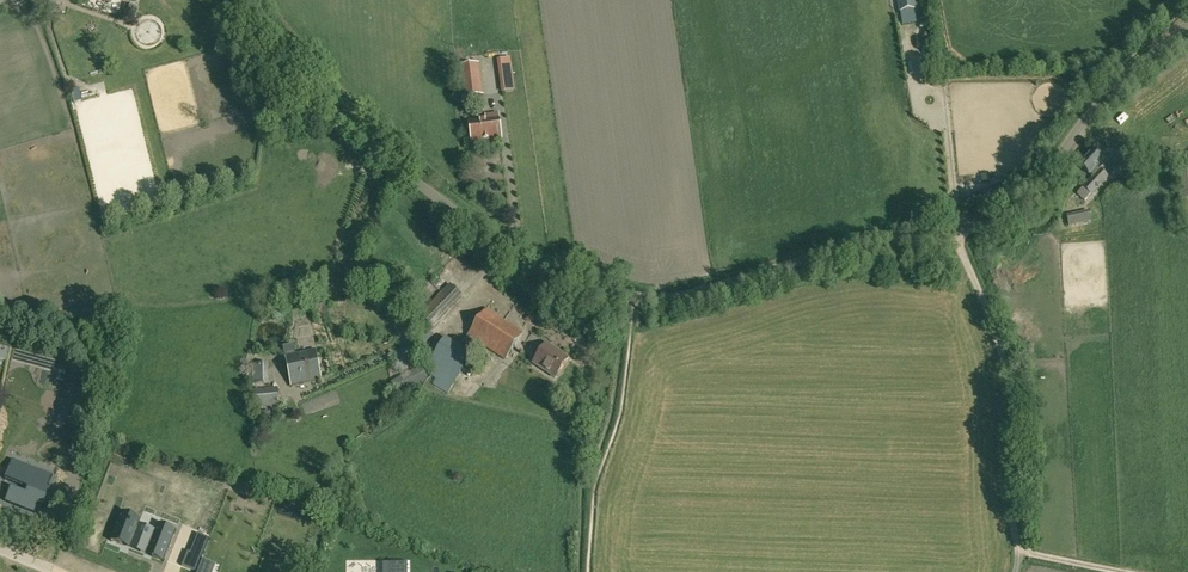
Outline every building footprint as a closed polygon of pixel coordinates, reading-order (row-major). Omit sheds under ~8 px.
[(900,12),(916,9),(914,0),(897,0),(900,12)] [(130,5),(126,17),(137,21),(141,9),(130,5)] [(481,94),(477,65),(459,67),(463,97),(481,94)] [(501,138),(498,114),(486,116),(487,120),(469,123),(471,132),(469,133),(470,138),(472,139),(472,142),(501,138)] [(1084,186),(1092,194),(1107,178),(1099,170),(1105,163),(1093,151),(1079,166),(1092,178),(1084,186)] [(1112,168),(1123,178),(1135,167),(1123,156),(1112,168)] [(1179,173),(1179,181),(1187,181),(1187,173),(1179,173)] [(1066,215),(1069,226),(1091,221),(1089,210),(1066,215)] [(461,295),(449,285),(420,316),(431,326),(461,295)] [(464,344),(475,351),(480,344),(506,360),(523,334),(487,310),(464,344)] [(587,347),(586,349),(599,354),(602,344),(590,340),(577,335),(574,342),(587,347)] [(462,369),(468,359),(470,355),(444,338),(429,364),(432,365),(427,374),(435,380),(433,385),(448,394),(462,369)] [(547,344),(533,363),(555,378),(568,359),(547,344)] [(285,356),(291,387),(322,381),(316,350),(296,354),(285,356)] [(253,364),(253,383),(269,381),(269,363),(253,364)] [(398,396),(404,393),(429,379),(421,368),(391,383),(398,396)] [(252,391),(253,400),(254,408),(279,406),(278,388),(252,391)] [(60,412),(69,414),(72,402),(63,400),(60,412)] [(13,460),(5,480),(28,489),(26,493),(25,492),(19,506),(6,501),(5,502),(35,513),(38,504),(45,507),(51,490),(48,488),(53,476),(52,477),(26,466),(23,474),(18,472),(10,469),(13,460)] [(122,512),(111,541),(112,542),(112,541),(122,545),(123,542),(153,554),(152,557),(163,561),(163,562),(164,562),(176,531),(175,530),(175,531),(168,528),(168,529),(158,525),(157,529),(156,528),(156,530),(152,539),(136,532),(138,525),(139,524),(140,520),(126,514),(123,513),(122,512)] [(198,534),(194,543),(205,548),(209,539),(198,534)] [(405,563),(389,563),(389,571),(405,571),(405,563)]
